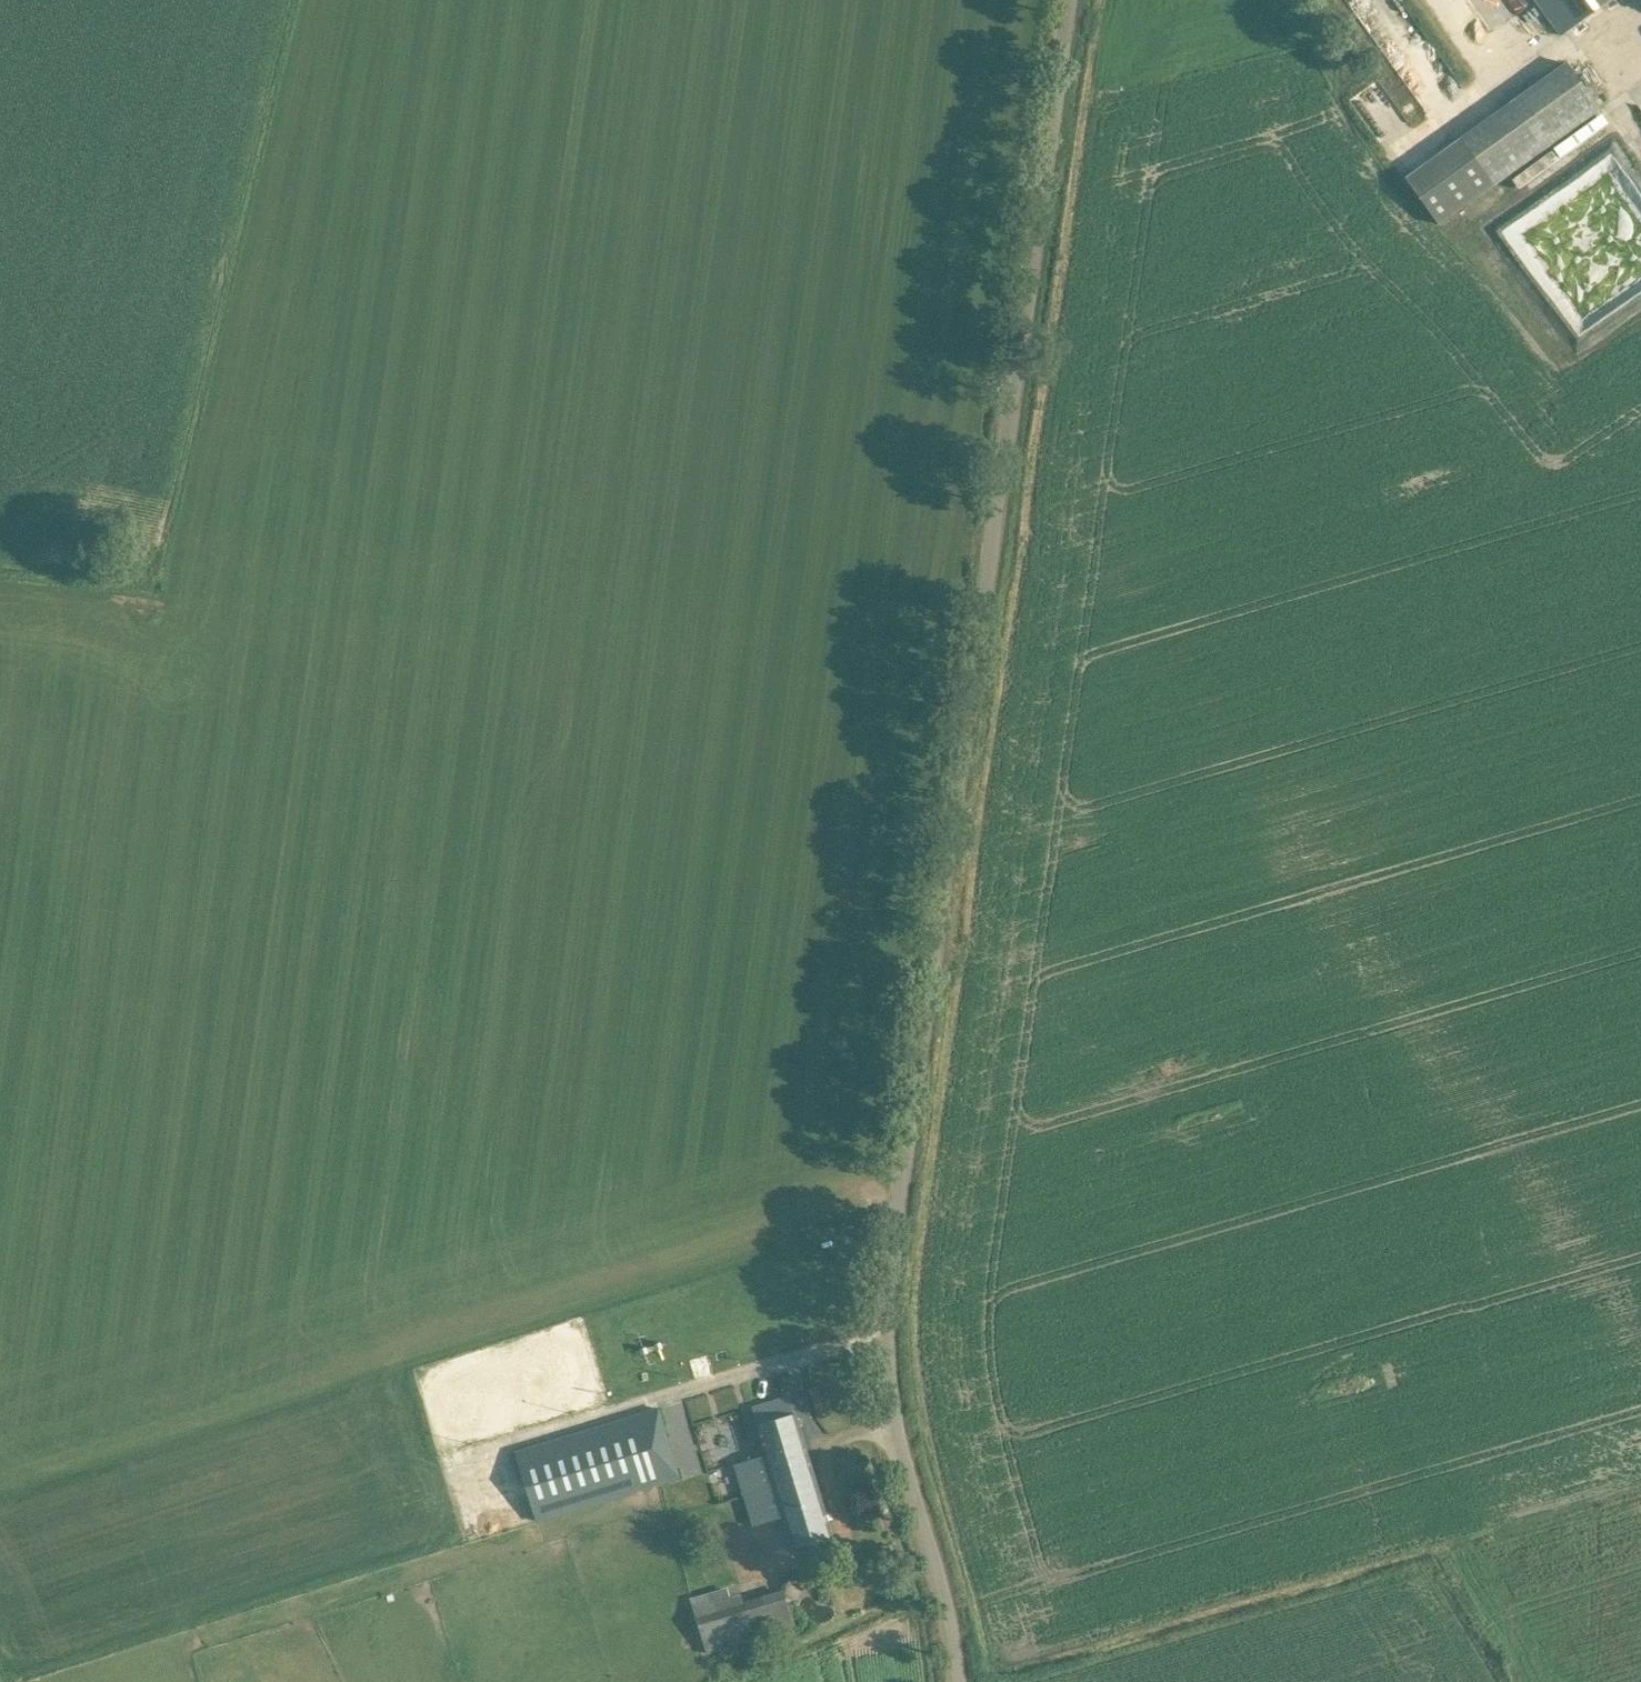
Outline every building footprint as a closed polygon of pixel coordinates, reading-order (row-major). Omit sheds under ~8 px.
[(1561,37),(1612,0),(1535,0),(1561,37)] [(1490,183),(1494,188),(1602,110),(1566,61),(1405,178),(1437,222),(1490,183)] [(735,1463),(745,1497),(815,1476),(796,1413),(795,1413),(790,1396),(752,1407),(766,1454),(735,1463)] [(656,1407),(515,1452),(537,1523),(679,1478),(656,1407)] [(815,1476),(745,1497),(754,1526),(785,1516),(795,1549),(833,1537),(815,1476)] [(784,1592),(762,1598),(696,1618),(707,1653),(795,1627),(784,1592)]
